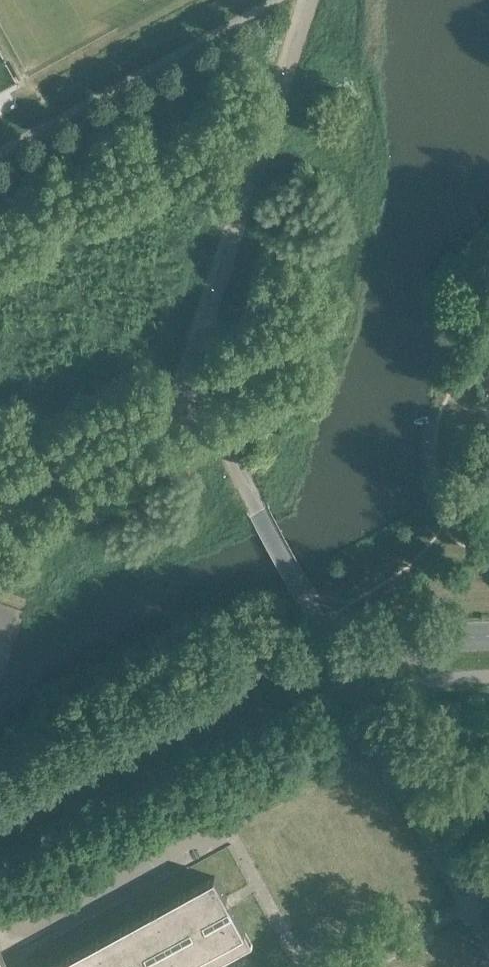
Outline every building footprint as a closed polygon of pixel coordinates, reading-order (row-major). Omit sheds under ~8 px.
[(48,966),(212,966),(252,945),(214,876),(48,966)] [(0,950),(0,966),(9,966),(0,950)]
